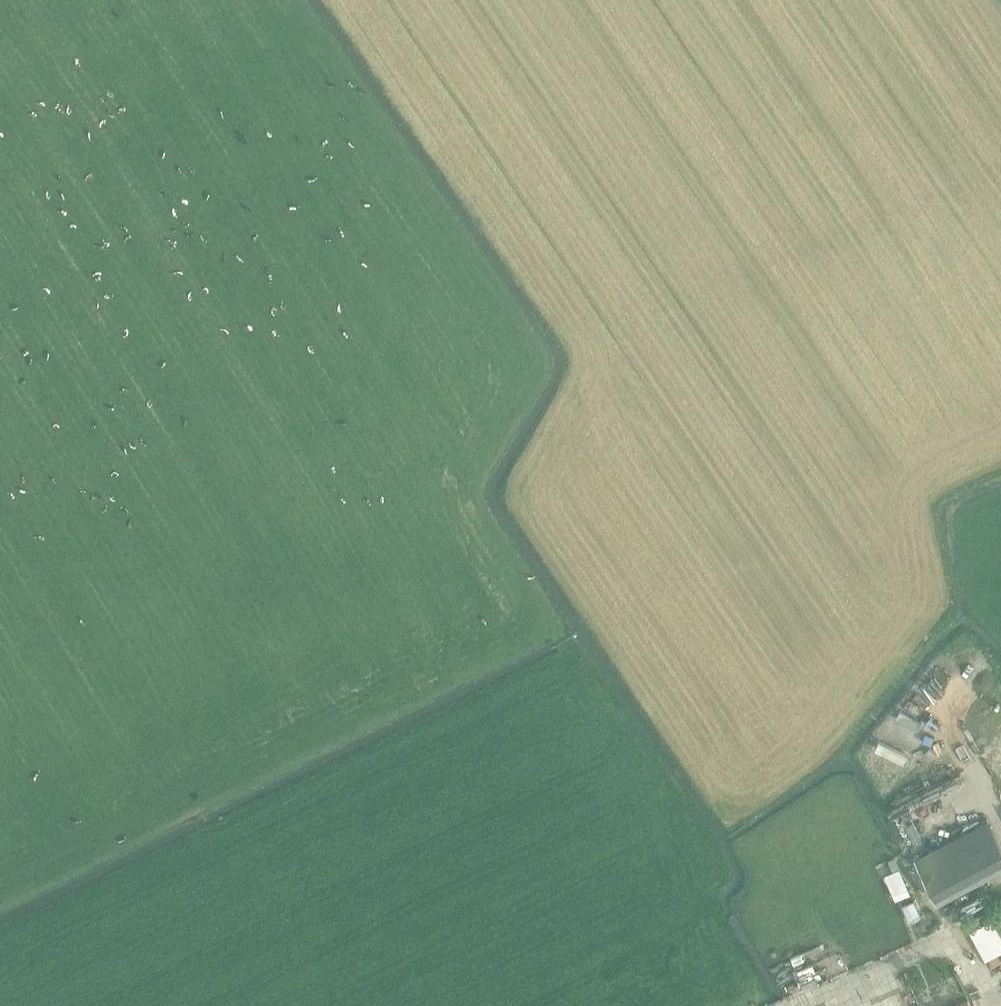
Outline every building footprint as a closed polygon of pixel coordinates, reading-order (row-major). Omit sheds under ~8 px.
[(914,858),(937,901),(1000,868),(1000,845),(988,819),(914,858)] [(899,872),(887,877),(895,896),(898,895),(900,899),(909,895),(899,872)] [(937,916),(954,946),(989,928),(972,897),(937,916)]
